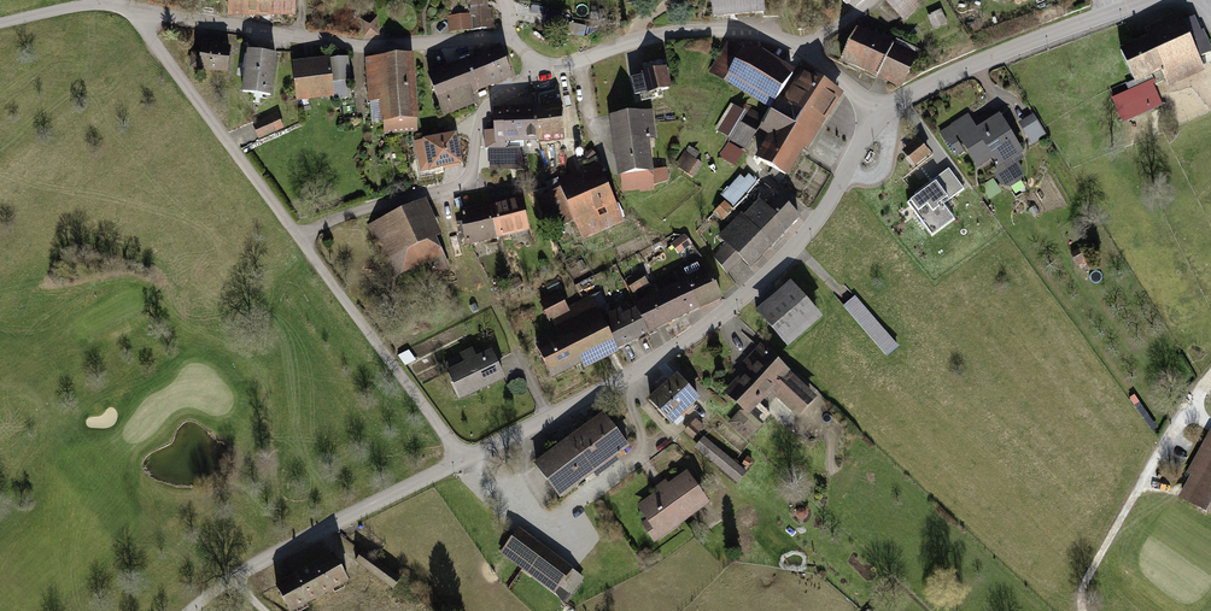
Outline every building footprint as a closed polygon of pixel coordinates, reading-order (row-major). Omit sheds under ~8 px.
[(231,14),(295,15),(295,0),(231,0),(231,14)] [(473,0),(475,31),(495,30),(494,18),(489,10),(488,0),(476,0),(473,0)] [(713,18),(761,16),(760,0),(711,0),(713,18)] [(905,21),(924,3),(921,0),(889,0),(887,2),(905,21)] [(1096,10),(1122,0),(1092,0),(1096,10)] [(549,11),(548,23),(561,23),(561,11),(549,11)] [(469,15),(447,16),(449,33),(471,32),(469,15)] [(1149,37),(1162,68),(1167,81),(1202,67),(1197,56),(1189,36),(1180,15),(1146,29),(1149,37)] [(378,17),(361,19),(363,37),(380,35),(378,17)] [(880,75),(894,46),(857,29),(843,58),(880,75)] [(1201,31),(1189,36),(1197,56),(1209,51),(1201,31)] [(1162,68),(1149,37),(1122,48),(1135,79),(1162,68)] [(709,73),(772,107),(794,67),(747,42),(744,47),(728,39),(709,73)] [(235,46),(202,43),(201,53),(193,52),(192,67),(233,71),(235,46)] [(481,51),(495,85),(515,77),(502,43),(481,51)] [(894,46),(880,75),(899,84),(913,55),(894,46)] [(495,85),(481,51),(459,60),(473,94),(495,85)] [(280,59),(249,54),(244,90),(275,95),(280,59)] [(415,55),(367,58),(372,122),(386,121),(387,132),(421,129),(415,55)] [(350,57),(293,63),(297,102),(347,97),(346,84),(352,83),(350,57)] [(473,94),(459,60),(427,72),(443,113),(475,100),(473,94)] [(668,69),(643,75),(649,97),(674,90),(668,69)] [(805,73),(787,102),(821,122),(839,93),(805,73)] [(1114,99),(1123,120),(1161,104),(1151,83),(1114,99)] [(763,125),(774,131),(804,149),(821,122),(787,102),(780,98),(763,125)] [(747,114),(730,104),(714,132),(731,141),(747,114)] [(563,105),(536,107),(538,140),(564,139),(563,105)] [(506,142),(538,140),(536,107),(495,109),(496,130),(488,131),(489,160),(507,160),(506,142)] [(650,111),(612,117),(622,189),(670,182),(668,166),(654,168),(650,137),(654,136),(650,111)] [(973,114),(939,132),(952,158),(969,149),(978,165),(995,157),(1001,168),(997,170),(1004,183),(1025,172),(1018,160),(1026,156),(1003,113),(979,127),(973,114)] [(1034,114),(1018,123),(1033,150),(1049,141),(1034,114)] [(280,117),(254,127),(259,141),(285,131),(280,117)] [(788,176),(804,149),(774,131),(757,157),(788,176)] [(458,164),(454,137),(416,142),(418,159),(430,157),(431,167),(458,164)] [(919,138),(902,151),(913,164),(929,151),(919,138)] [(742,153),(725,144),(717,158),(734,167),(742,153)] [(624,219),(601,163),(557,181),(561,190),(542,198),(554,227),(577,217),(585,235),(624,219)] [(964,190),(949,169),(915,194),(917,197),(907,204),(933,238),(956,221),(944,205),(964,190)] [(722,194),(734,205),(756,180),(748,173),(744,178),(740,174),(722,194)] [(763,199),(746,216),(773,242),(798,216),(768,188),(760,196),(763,199)] [(427,196),(366,225),(390,277),(428,260),(434,273),(450,266),(436,236),(444,233),(427,196)] [(491,205),(497,236),(531,229),(524,198),(491,205)] [(497,236),(491,205),(461,212),(467,242),(497,236)] [(751,265),(773,242),(746,216),(743,213),(719,238),(725,243),(713,256),(728,271),(742,256),(751,265)] [(691,246),(685,237),(672,246),(678,255),(691,246)] [(660,291),(675,321),(724,298),(704,258),(656,282),(660,291)] [(650,285),(641,271),(625,282),(635,296),(650,285)] [(823,317),(794,282),(760,311),(789,345),(823,317)] [(633,304),(648,335),(675,321),(660,291),(633,304)] [(571,310),(571,308),(562,292),(541,302),(550,320),(556,318),(571,310)] [(563,333),(579,364),(582,371),(620,352),(619,349),(604,319),(593,297),(571,308),(571,310),(556,318),(563,333)] [(855,298),(843,309),(888,358),(900,347),(855,298)] [(648,335),(633,304),(604,319),(619,349),(648,335)] [(579,364),(563,333),(537,346),(553,377),(579,364)] [(818,395),(761,343),(742,364),(748,370),(725,395),(741,410),(729,423),(747,439),(771,412),(762,404),(773,392),(799,416),(818,395)] [(465,364),(450,371),(462,397),(506,377),(493,351),(479,357),(474,347),(460,354),(465,364)] [(701,400),(679,376),(653,400),(675,424),(701,400)] [(604,413),(537,463),(564,498),(630,448),(604,413)] [(704,427),(696,420),(683,435),(692,442),(704,427)] [(527,466),(558,446),(549,433),(519,452),(527,466)] [(1178,495),(1210,513),(1210,434),(1178,495)] [(705,438),(694,451),(737,487),(749,474),(705,438)] [(654,542),(710,503),(687,472),(637,507),(648,522),(643,526),(654,542)] [(569,570),(517,530),(500,552),(553,591),(569,570)] [(364,552),(355,563),(400,596),(408,585),(364,552)] [(277,585),(291,610),(293,610),(350,582),(336,555),(277,585)]
